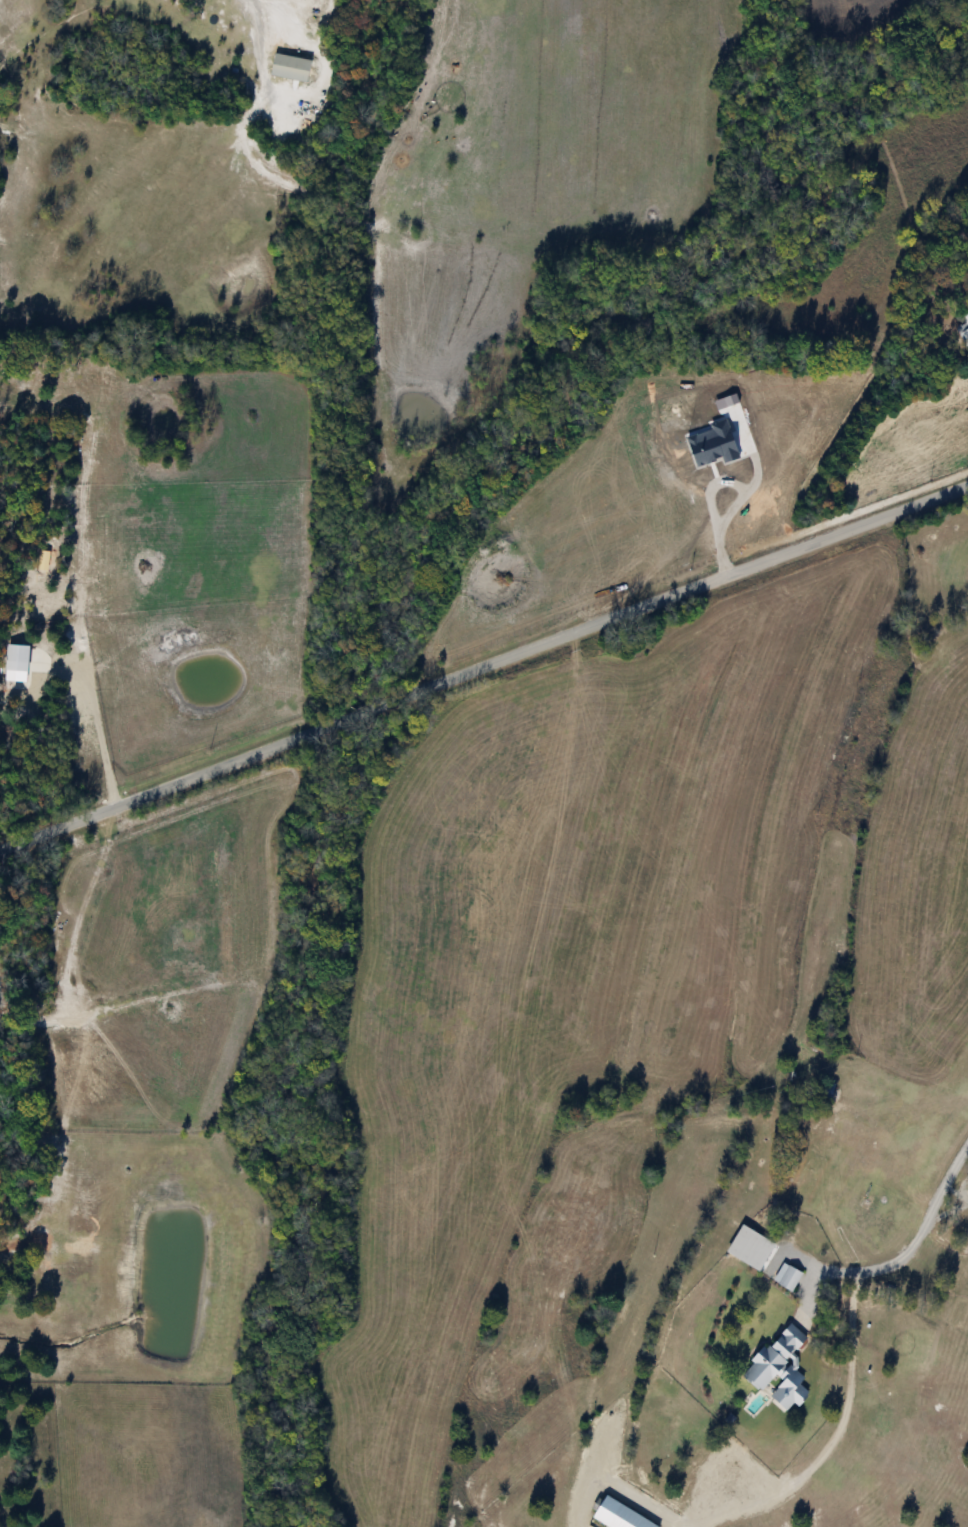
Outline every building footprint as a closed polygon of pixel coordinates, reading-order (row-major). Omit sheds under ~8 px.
[(305,84),(310,62),(272,53),(267,75),(305,84)] [(963,317),(966,322),(955,327),(962,345),(967,342),(967,315),(963,317)] [(855,1057),(838,1051),(835,1059),(852,1064),(855,1057)] [(891,1082),(908,1085),(910,1076),(893,1073),(891,1082)] [(830,1095),(833,1086),(821,1081),(817,1090),(830,1095)] [(724,1254),(759,1271),(773,1241),(739,1224),(724,1254)] [(801,1273),(782,1263),(771,1281),(791,1292),(801,1273)] [(784,1360),(805,1338),(789,1322),(738,1374),(757,1392),(774,1375),(781,1382),(767,1397),(783,1413),(792,1403),(795,1406),(807,1393),(795,1382),(800,1376),(784,1360)]
